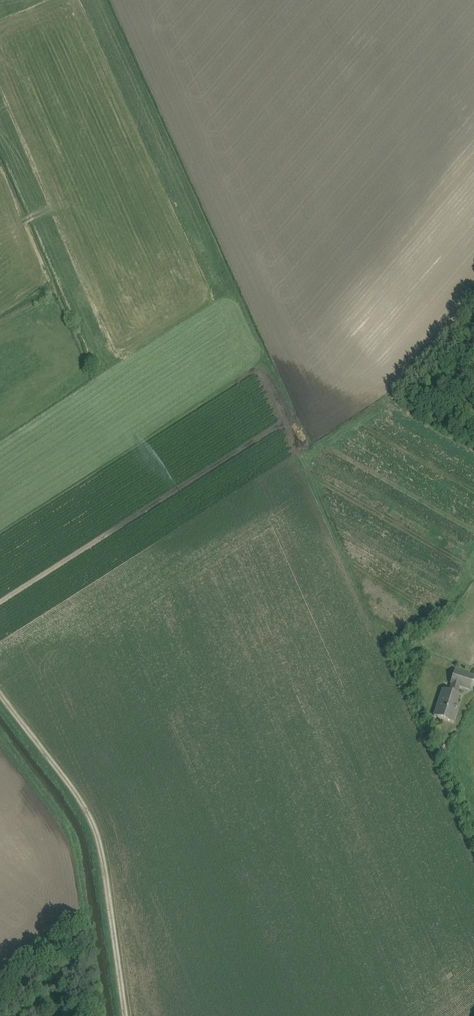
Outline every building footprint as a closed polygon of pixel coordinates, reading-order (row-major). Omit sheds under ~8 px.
[(434,716),(453,722),(456,712),(454,711),(459,695),(457,694),(459,686),(470,689),(473,676),(455,670),(451,683),(452,684),(449,692),(443,689),(434,716)]
